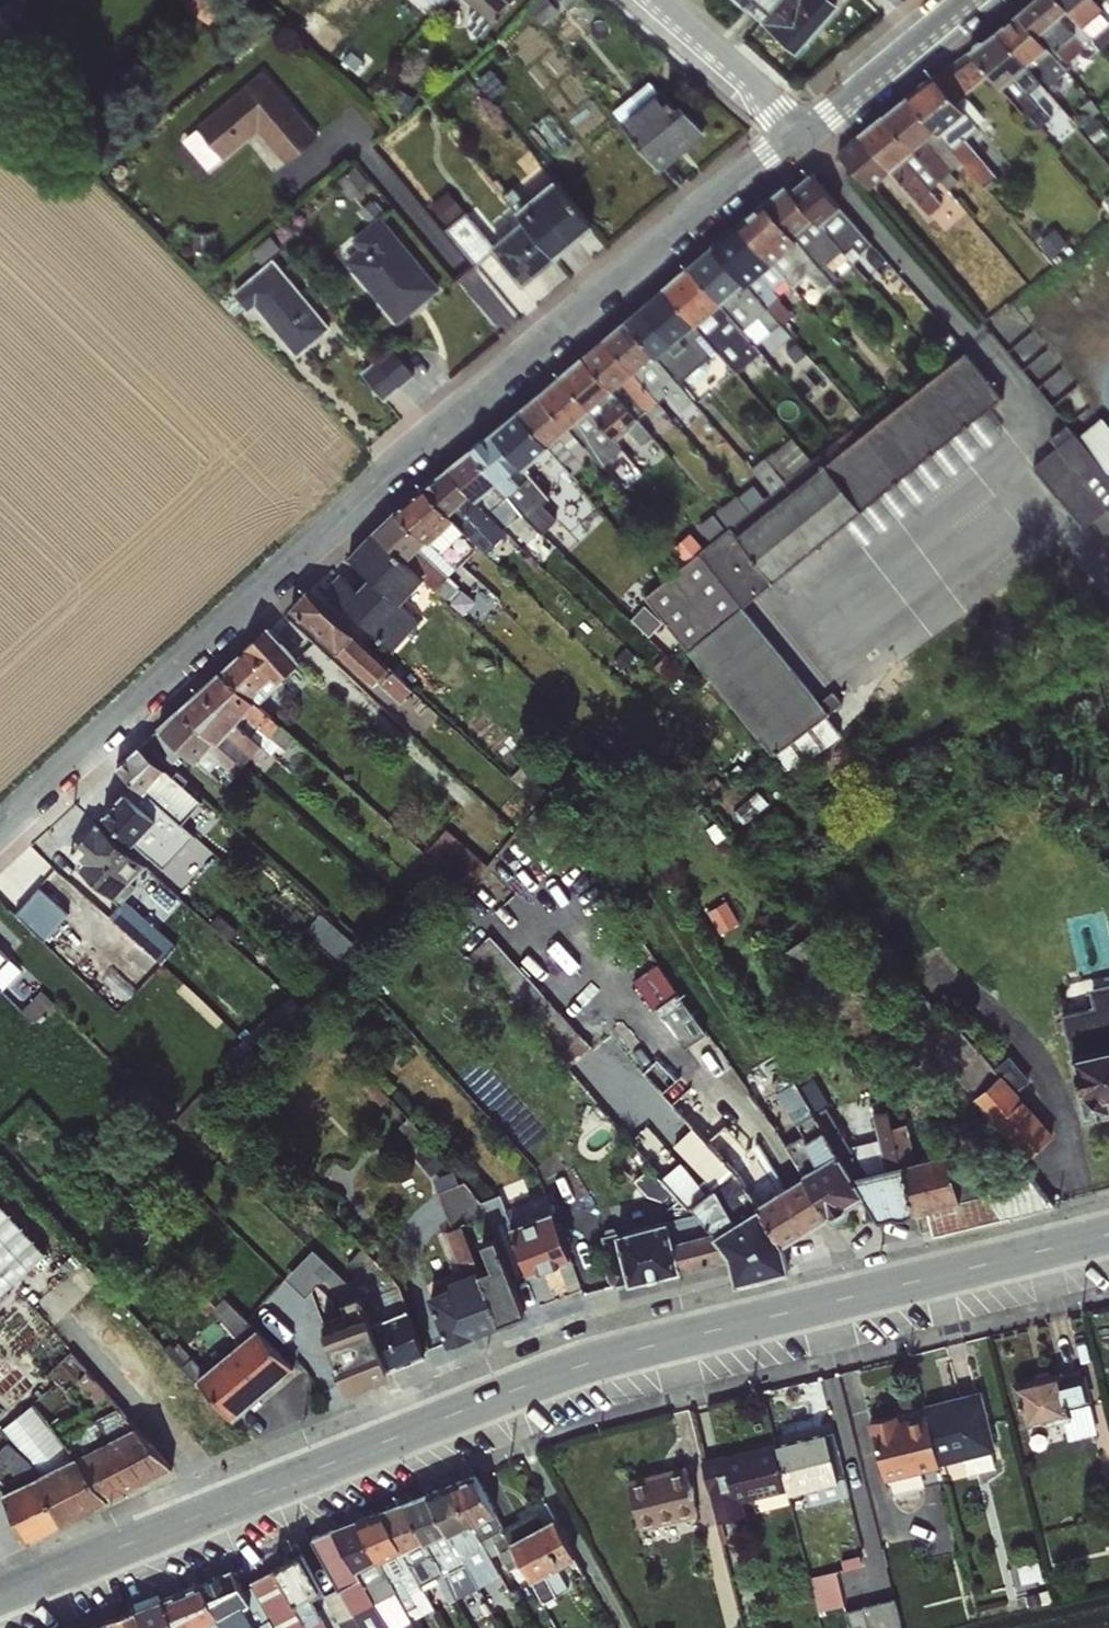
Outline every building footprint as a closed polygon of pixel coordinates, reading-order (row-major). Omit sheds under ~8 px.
[(185,5),(208,23),(223,5),(216,0),(189,0),(185,5)] [(438,9),(446,0),(428,0),(438,9)] [(491,22),(511,0),(466,0),(491,22)] [(529,7),(544,24),(559,11),(549,0),(537,0),(529,7)] [(761,22),(780,0),(736,0),(761,22)] [(761,22),(796,53),(838,6),(831,0),(780,0),(761,22)] [(1018,14),(1037,35),(1042,31),(1066,11),(1067,10),(1058,0),(1034,0),(1018,14)] [(1067,10),(1080,0),(1058,0),(1067,10)] [(1067,10),(1081,27),(1093,41),(1097,46),(1087,53),(1103,72),(1108,67),(1108,58),(1100,47),(1108,40),(1108,0),(1080,0),(1067,10)] [(1066,11),(1042,31),(1067,61),(1093,41),(1081,27),(1067,10),(1066,11)] [(1018,14),(996,31),(1026,64),(1047,47),(1037,35),(1018,14)] [(996,31),(970,52),(989,74),(1001,88),(1027,66),(1026,64),(996,31)] [(354,44),(342,59),(360,76),(373,62),(354,44)] [(1047,47),(1026,64),(1027,66),(1046,89),(1067,71),(1047,47)] [(970,52),(937,78),(965,111),(939,134),(963,161),(985,187),(997,178),(964,139),(978,127),(975,124),(984,118),(964,95),(989,74),(970,52)] [(1027,66),(1001,88),(1037,130),(1052,117),(1037,100),(1047,91),(1046,89),(1027,66)] [(263,70),(196,125),(225,158),(258,130),(287,163),(319,135),(263,70)] [(934,75),(907,96),(936,131),(939,134),(965,111),(937,78),(934,75)] [(620,122),(658,92),(650,82),(612,112),(620,122)] [(399,88),(389,105),(404,114),(415,98),(399,88)] [(658,92),(620,122),(661,172),(706,134),(681,103),(676,106),(662,88),(658,92)] [(907,96),(884,115),(913,150),(936,131),(907,96)] [(1091,99),(1080,107),(1088,119),(1099,110),(1091,99)] [(884,115),(860,134),(890,169),(913,150),(884,115)] [(225,158),(196,125),(183,141),(208,172),(225,158)] [(936,131),(913,150),(940,180),(950,172),(963,161),(939,134),(936,131)] [(890,169),(860,134),(838,151),(869,187),(890,169)] [(913,150),(890,169),(929,215),(943,203),(930,188),(940,180),(913,150)] [(355,165),(336,182),(350,199),(369,182),(355,165)] [(950,172),(940,180),(949,190),(959,182),(950,172)] [(820,226),(839,208),(812,173),(791,191),(813,218),(820,226)] [(526,203),(515,211),(523,220),(555,258),(593,227),(554,179),(526,203)] [(786,185),(765,203),(793,236),(813,218),(791,191),(786,185)] [(515,211),(526,203),(512,186),(502,195),(515,211)] [(448,191),(431,206),(447,224),(464,209),(448,191)] [(380,215),(381,215),(387,210),(376,196),(359,210),(370,223),(380,215)] [(765,203),(739,225),(772,263),(784,253),(798,241),(793,236),(765,203)] [(839,208),(820,226),(825,232),(855,267),(868,258),(914,309),(922,301),(877,250),(839,208)] [(490,246),(493,244),(466,213),(445,229),(475,266),(494,252),(490,246)] [(380,215),(370,223),(352,238),(359,248),(344,260),(397,324),(441,288),(381,215),(380,215)] [(820,226),(813,218),(793,236),(798,241),(832,283),(844,273),(816,240),(825,232),(820,226)] [(522,220),(493,244),(490,246),(494,252),(522,286),(555,258),(523,220),(522,220)] [(739,225),(712,247),(743,284),(745,286),(772,263),(739,225)] [(215,233),(188,234),(189,250),(215,249),(215,233)] [(1068,235),(1045,255),(1053,264),(1076,245),(1068,235)] [(798,241),(784,253),(805,277),(820,294),(832,283),(798,241)] [(712,247),(688,268),(719,304),(743,284),(712,247)] [(782,274),(770,284),(774,289),(785,279),(793,288),(805,277),(784,253),(772,263),(782,274)] [(273,258),(233,292),(250,312),(254,308),(296,357),(331,329),(273,258)] [(772,263),(745,286),(767,309),(776,300),(781,297),(770,284),(782,274),(772,263)] [(688,268),(663,288),(694,325),(719,304),(688,268)] [(719,304),(694,325),(717,351),(757,317),(767,309),(745,286),(743,284),(719,304)] [(663,288),(642,307),(672,342),(694,325),(663,288)] [(776,300),(767,309),(780,323),(790,316),(776,300)] [(642,307),(624,322),(652,355),(654,357),(672,342),(642,307)] [(767,309),(757,317),(771,331),(780,323),(767,309)] [(757,317),(743,329),(755,345),(771,331),(757,317)] [(652,355),(624,322),(604,338),(633,371),(652,355)] [(672,342),(654,357),(678,383),(717,351),(694,325),(672,342)] [(743,329),(717,351),(737,372),(762,352),(755,345),(743,329)] [(387,348),(373,360),(397,387),(411,376),(387,348)] [(848,444),(824,464),(861,510),(1001,398),(965,351),(861,434),(848,444)] [(397,387),(373,360),(359,372),(383,399),(397,387)] [(1081,434),(1093,425),(1085,415),(1073,424),(1081,434)] [(848,444),(861,434),(847,416),(834,427),(848,444)] [(1077,437),(1108,475),(1108,426),(1102,417),(1093,425),(1081,434),(1077,437)] [(1057,447),(1074,433),(1067,425),(1050,439),(1057,447)] [(1057,447),(1034,467),(1083,526),(1093,519),(1108,507),(1108,475),(1077,437),(1074,433),(1057,447)] [(861,510),(824,464),(735,536),(772,582),(852,518),(861,510)] [(1093,519),(1108,539),(1108,507),(1093,519)] [(388,652),(294,585),(276,610),(370,677),(388,652)] [(643,604),(632,616),(650,633),(661,621),(643,604)] [(269,627),(220,672),(258,705),(299,660),(269,627)] [(296,737),(258,705),(220,672),(201,690),(266,748),(272,740),(285,750),(296,737)] [(269,751),(266,748),(201,690),(180,709),(236,761),(249,773),(269,751)] [(832,690),(819,700),(829,712),(842,703),(832,690)] [(228,769),(236,761),(180,709),(149,738),(168,758),(183,750),(208,771),(219,760),(228,769)] [(826,714),(773,754),(789,773),(842,734),(826,714)] [(132,781),(182,823),(200,800),(140,746),(116,767),(132,781)] [(182,823),(132,781),(101,815),(162,869),(194,835),(182,823)] [(95,821),(70,850),(82,860),(76,867),(118,904),(109,915),(161,962),(176,945),(119,894),(145,866),(95,821)] [(435,848),(460,863),(473,841),(448,826),(435,848)] [(42,937),(72,910),(44,880),(15,907),(42,937)] [(726,929),(741,920),(728,899),(714,907),(726,929)] [(819,925),(779,954),(798,978),(804,973),(824,1002),(857,977),(838,951),(819,925)] [(1,992),(23,971),(0,950),(0,990),(1,992)] [(1108,1047),(1108,982),(1088,986),(1093,1006),(1062,1012),(1072,1055),(1108,1047)] [(1001,1074),(1016,1091),(1030,1079),(1009,1056),(994,1068),(939,1005),(913,1027),(974,1098),(1001,1074)] [(1072,1055),(1084,1116),(1108,1111),(1108,1047),(1072,1055)] [(737,1173),(780,1245),(826,1218),(802,1174),(785,1185),(758,1141),(747,1146),(679,1075),(676,1078),(656,1059),(642,1071),(737,1173)] [(737,1173),(642,1071),(631,1063),(625,1069),(685,1133),(673,1145),(711,1188),(708,1190),(680,1162),(661,1179),(688,1212),(729,1256),(737,1281),(785,1269),(780,1245),(737,1173)] [(1001,1074),(974,1098),(1026,1158),(1054,1134),(1016,1091),(1001,1074)] [(865,1172),(850,1147),(826,1107),(815,1113),(837,1151),(852,1175),(865,1172)] [(901,1164),(892,1127),(888,1110),(873,1114),(879,1140),(885,1167),(901,1164)] [(852,1175),(837,1151),(815,1113),(779,1135),(802,1173),(804,1174),(828,1216),(847,1205),(862,1196),(865,1194),(852,1175)] [(907,1123),(892,1127),(901,1164),(916,1160),(907,1123)] [(879,1140),(850,1147),(865,1172),(885,1167),(879,1140)] [(916,1160),(901,1164),(912,1211),(924,1208),(960,1200),(952,1163),(949,1151),(916,1160)] [(960,1200),(924,1208),(930,1236),(1003,1219),(981,1188),(963,1163),(962,1161),(958,1161),(952,1163),(960,1200)] [(865,1172),(852,1175),(865,1194),(862,1196),(878,1219),(893,1216),(903,1217),(912,1211),(901,1164),(885,1167),(865,1172)] [(654,1166),(638,1174),(650,1197),(666,1190),(654,1166)] [(1033,1175),(981,1188),(1003,1219),(1056,1206),(1033,1175)] [(522,1313),(513,1281),(482,1201),(463,1181),(452,1185),(500,1322),(522,1313)] [(447,1343),(500,1322),(452,1185),(438,1191),(452,1228),(437,1237),(454,1279),(450,1283),(427,1294),(447,1343)] [(493,1196),(482,1201),(513,1281),(571,1257),(546,1194),(505,1209),(499,1208),(493,1196)] [(44,1252),(0,1204),(0,1292),(44,1252)] [(847,1205),(828,1216),(830,1219),(838,1220),(847,1215),(849,1207),(847,1205)] [(669,1218),(681,1268),(729,1256),(688,1212),(669,1218)] [(633,1227),(647,1276),(681,1268),(669,1218),(633,1227)] [(647,1276),(633,1227),(602,1236),(607,1278),(613,1284),(647,1276)] [(362,1293),(388,1366),(424,1351),(399,1283),(363,1247),(340,1274),(362,1293)] [(256,1328),(205,1276),(188,1294),(207,1313),(212,1309),(239,1342),(207,1368),(177,1335),(164,1348),(198,1382),(231,1418),(293,1366),(258,1325),(256,1328)] [(388,1366),(362,1293),(343,1299),(349,1316),(324,1324),(345,1381),(346,1382),(388,1366)] [(106,1395),(113,1378),(86,1366),(79,1383),(106,1395)] [(1081,1371),(1020,1386),(1030,1425),(1050,1420),(1051,1424),(1071,1419),(1069,1411),(1090,1406),(1081,1371)] [(936,1439),(942,1464),(994,1449),(979,1396),(928,1409),(930,1418),(936,1439)] [(1,1418),(10,1441),(0,1445),(0,1449),(10,1474),(64,1451),(42,1401),(1,1418)] [(899,1417),(874,1423),(889,1482),(943,1468),(942,1464),(936,1439),(930,1418),(901,1425),(899,1417)] [(142,1482),(172,1467),(134,1425),(107,1440),(142,1482)] [(830,1431),(781,1444),(792,1488),(793,1493),(808,1490),(841,1481),(840,1477),(847,1475),(837,1435),(831,1436),(830,1431)] [(108,1498),(142,1482),(107,1440),(75,1456),(108,1498)] [(781,1444),(706,1464),(721,1523),(745,1517),(741,1501),(792,1488),(781,1444)] [(60,1523),(108,1499),(108,1498),(75,1456),(38,1474),(60,1523)] [(690,1469),(631,1484),(642,1528),(701,1513),(690,1469)] [(60,1523),(38,1474),(3,1492),(25,1540),(60,1523)] [(505,1529),(477,1476),(454,1485),(493,1557),(503,1551),(523,1587),(533,1581),(505,1529)] [(812,1507),(845,1498),(841,1481),(808,1490),(812,1507)] [(493,1557),(454,1485),(431,1494),(463,1553),(481,1587),(503,1575),(493,1557)] [(463,1553),(431,1494),(408,1502),(443,1566),(456,1589),(461,1598),(481,1587),(463,1553)] [(443,1566),(408,1502),(385,1511),(438,1608),(447,1603),(431,1573),(443,1566)] [(438,1608),(385,1511),(375,1515),(361,1520),(400,1590),(412,1583),(428,1613),(438,1608)] [(537,1512),(505,1529),(533,1581),(545,1603),(555,1598),(554,1597),(567,1590),(556,1569),(577,1557),(558,1520),(545,1527),(537,1512)] [(338,1529),(392,1627),(395,1627),(403,1624),(388,1597),(400,1590),(361,1520),(338,1529)] [(315,1538),(344,1591),(354,1609),(365,1603),(378,1627),(392,1627),(338,1529),(315,1538)] [(303,1555),(253,1582),(254,1584),(278,1627),(331,1627),(314,1600),(326,1594),(303,1555)] [(822,1607),(845,1602),(837,1567),(814,1573),(822,1607)] [(228,1573),(218,1577),(202,1583),(226,1627),(278,1627),(254,1584),(245,1589),(237,1575),(228,1573)] [(202,1583),(164,1598),(179,1627),(226,1627),(202,1583)] [(354,1609),(344,1591),(329,1599),(342,1623),(357,1615),(357,1614),(354,1609)] [(137,1609),(147,1627),(179,1627),(164,1598),(137,1609)] [(415,1619),(404,1598),(396,1602),(407,1623),(415,1619)] [(855,1627),(906,1627),(898,1598),(850,1610),(855,1627)] [(137,1609),(129,1612),(111,1619),(115,1627),(147,1627),(137,1609)] [(342,1623),(345,1627),(364,1627),(357,1615),(342,1623)] [(89,1627),(115,1627),(111,1619),(89,1627)]
